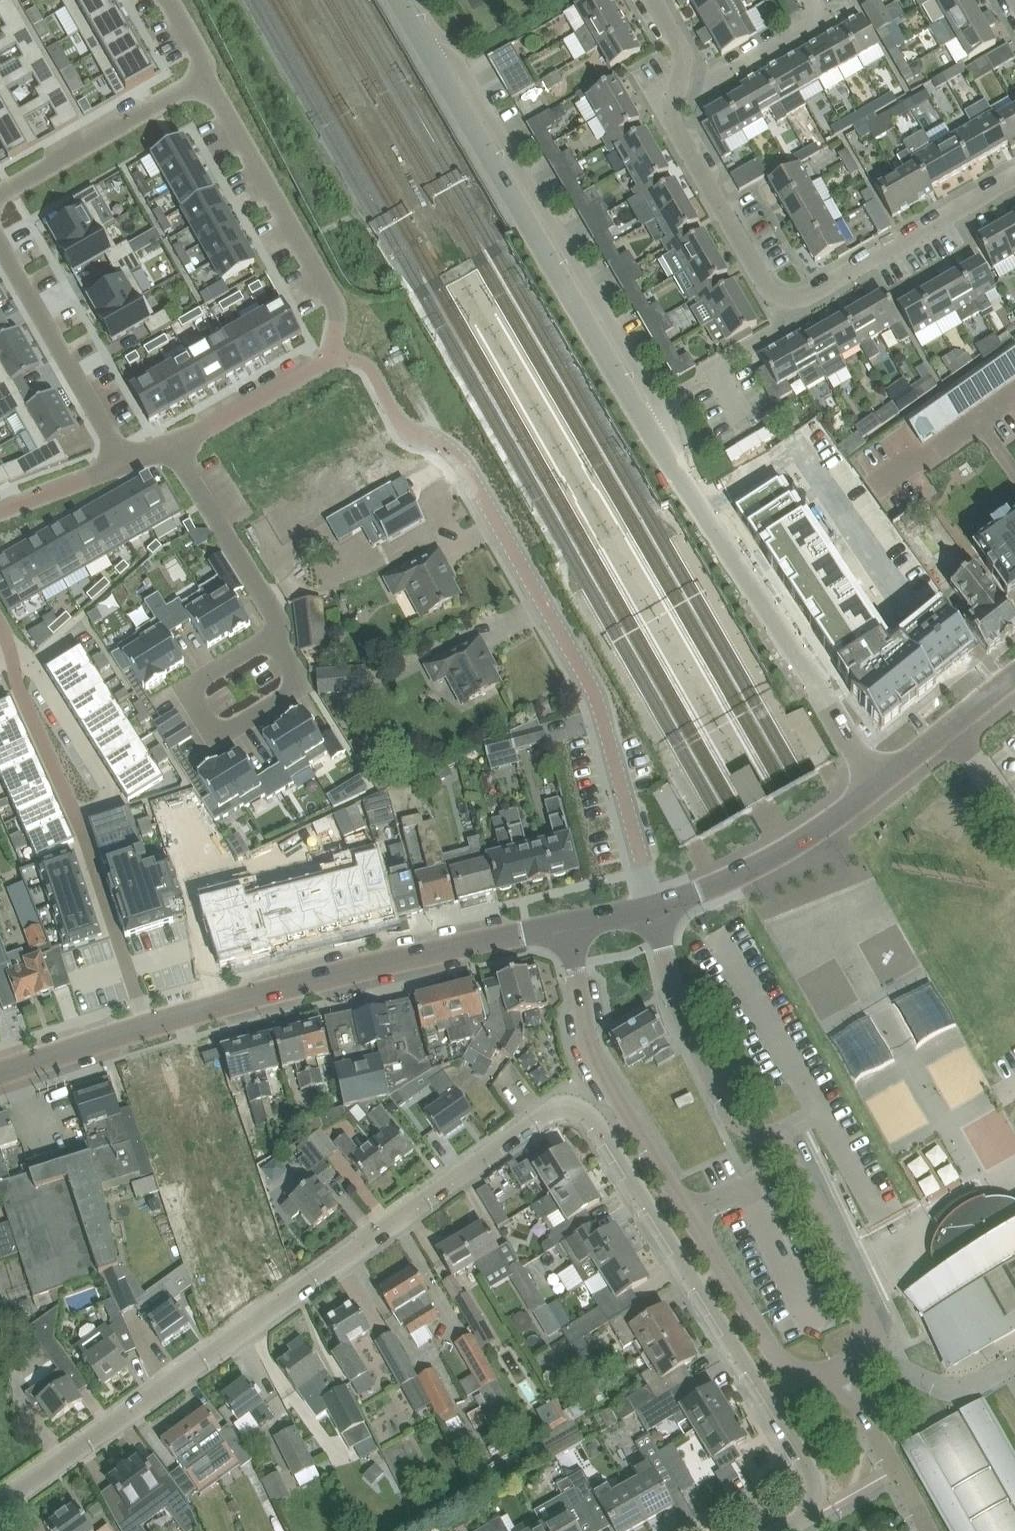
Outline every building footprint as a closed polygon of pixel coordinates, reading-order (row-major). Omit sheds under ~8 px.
[(6,28),(1,31),(6,40),(27,28),(11,0),(7,0),(0,4),(0,18),(6,28)] [(65,9),(81,0),(60,0),(65,9)] [(65,9),(79,32),(117,10),(111,0),(81,0),(65,9)] [(564,14),(575,33),(575,34),(617,10),(611,0),(588,0),(564,14)] [(679,0),(682,6),(691,1),(699,15),(725,0),(679,0)] [(699,15),(707,29),(698,34),(701,40),(746,15),(748,13),(740,0),(725,0),(699,15)] [(885,28),(893,23),(879,0),(874,0),(863,6),(877,32),(885,28)] [(920,7),(921,8),(923,6),(934,26),(946,19),(973,4),(970,0),(933,0),(920,7)] [(973,4),(934,26),(929,29),(940,49),(946,45),(957,39),(993,18),(989,12),(980,18),(973,4)] [(35,9),(27,15),(34,27),(42,22),(35,9)] [(117,10),(79,32),(92,55),(130,33),(117,10)] [(587,55),(599,48),(598,47),(629,30),(617,10),(575,34),(587,55)] [(746,15),(701,40),(705,46),(714,41),(722,55),(749,40),(749,39),(757,34),(746,15)] [(841,29),(858,59),(879,47),(862,17),(841,29)] [(993,18),(957,39),(946,45),(958,66),(969,60),(979,54),(996,44),(988,30),(996,25),(993,18)] [(42,22),(34,27),(41,40),(50,35),(42,22)] [(16,46),(23,58),(18,61),(23,70),(44,58),(27,28),(6,40),(0,43),(0,55),(16,46)] [(891,39),(885,28),(877,32),(884,43),(889,52),(896,47),(891,39)] [(821,40),(838,70),(845,81),(864,69),(858,59),(841,29),(821,40)] [(598,47),(599,48),(610,68),(641,51),(629,30),(598,47)] [(130,33),(92,55),(104,76),(142,54),(130,33)] [(845,81),(838,70),(821,40),(801,51),(819,81),(825,92),(845,81)] [(999,68),(1014,59),(1014,57),(1008,44),(984,58),(992,72),(999,68)] [(500,79),(523,65),(511,45),(488,58),(500,79)] [(819,81),(801,51),(782,63),(799,93),(819,81)] [(142,54),(104,76),(116,98),(155,76),(142,54)] [(900,71),(908,67),(902,56),(894,61),(900,71)] [(64,57),(54,63),(60,74),(71,68),(64,57)] [(0,83),(0,123),(21,111),(20,111),(8,90),(33,76),(40,88),(35,91),(40,100),(61,88),(44,58),(23,70),(3,81),(4,81),(0,83)] [(918,61),(908,67),(914,78),(920,74),(922,66),(918,61)] [(799,93),(782,63),(762,74),(787,117),(806,105),(799,93)] [(968,71),(963,63),(941,76),(946,83),(968,71)] [(508,92),(511,97),(512,99),(535,86),(523,65),(500,79),(507,92),(508,92)] [(914,78),(908,67),(900,71),(906,83),(914,78)] [(557,71),(542,81),(548,91),(564,82),(557,71)] [(787,118),(787,117),(762,74),(741,86),(744,91),(745,91),(759,115),(760,115),(770,110),(778,124),(787,118)] [(941,76),(931,81),(936,89),(946,83),(941,76)] [(597,118),(628,100),(616,80),(615,80),(607,85),(604,80),(606,80),(605,79),(577,95),(581,102),(586,99),(597,118)] [(77,80),(67,85),(72,94),(82,88),(77,80)] [(0,123),(0,144),(9,159),(38,142),(25,120),(50,106),(57,118),(50,122),(55,132),(56,132),(79,119),(61,88),(40,100),(20,111),(21,111),(0,123)] [(745,91),(744,91),(725,102),(743,132),(763,120),(760,115),(759,115),(745,91)] [(893,93),(882,99),(886,107),(897,101),(893,93)] [(875,114),(886,107),(882,99),(870,106),(875,114)] [(918,99),(908,105),(912,112),(922,106),(918,99)] [(85,100),(78,104),(84,115),(91,111),(85,100)] [(603,140),(607,146),(633,131),(631,126),(640,121),(628,100),(597,118),(608,137),(603,140)] [(702,125),(722,160),(732,155),(725,142),(743,132),(725,102),(705,114),(709,121),(702,125)] [(993,113),(992,114),(985,102),(977,107),(984,119),(972,125),(989,156),(1008,145),(1009,144),(995,119),(996,119),(993,113)] [(902,118),(912,112),(908,105),(898,110),(902,118)] [(862,111),(869,123),(877,119),(874,114),(875,114),(870,106),(862,111)] [(996,119),(995,119),(1009,144),(1008,145),(1011,150),(1014,148),(1014,108),(996,119)] [(554,143),(547,130),(557,124),(550,111),(526,124),(534,138),(542,150),(554,143)] [(857,124),(853,126),(856,131),(867,125),(869,123),(862,111),(853,116),(857,124)] [(842,122),(847,130),(853,126),(857,124),(853,116),(842,122)] [(885,134),(882,129),(878,122),(877,119),(869,123),(867,125),(871,133),(875,140),(885,134)] [(847,130),(842,122),(831,129),(835,137),(847,130)] [(860,139),(871,133),(867,125),(856,131),(860,139)] [(972,125),(952,137),(970,167),(989,156),(972,125)] [(633,131),(607,146),(611,153),(616,150),(627,169),(657,151),(645,131),(636,136),(633,131)] [(902,144),(907,151),(915,165),(915,164),(930,189),(931,189),(950,178),(932,148),(923,132),(922,133),(923,134),(904,144),(903,143),(902,144)] [(183,137),(151,156),(162,175),(194,157),(183,137)] [(950,178),(970,167),(952,137),(932,148),(950,178)] [(542,150),(546,157),(549,162),(549,163),(556,176),(577,163),(570,150),(561,155),(554,143),(542,150)] [(820,152),(816,144),(805,150),(810,158),(820,152)] [(810,158),(805,150),(795,157),(799,164),(810,158)] [(845,165),(853,161),(846,150),(839,154),(845,165)] [(632,191),(636,197),(663,182),(660,177),(669,172),(657,151),(627,169),(637,188),(632,191)] [(934,194),(931,189),(930,189),(915,164),(915,165),(907,151),(897,157),(905,170),(896,176),(913,206),(934,194)] [(194,157),(162,175),(172,193),(204,174),(194,157)] [(767,175),(763,168),(758,160),(731,175),(740,191),(767,175)] [(763,168),(767,175),(778,169),(774,161),(763,168)] [(859,172),(853,161),(845,165),(852,176),(859,172)] [(564,189),(568,195),(571,201),(584,194),(577,182),(585,177),(577,163),(556,176),(564,189)] [(811,185),(799,164),(786,172),(769,181),(781,202),(811,185)] [(140,173),(133,177),(139,187),(146,183),(140,173)] [(204,174),(172,193),(182,210),(214,192),(204,174)] [(913,206),(896,176),(875,187),(883,200),(893,218),(913,206)] [(656,220),(686,202),(674,182),(666,187),(663,182),(636,197),(640,204),(645,201),(656,220)] [(146,183),(139,187),(145,198),(152,194),(146,183)] [(822,205),(811,185),(781,202),(792,222),(822,205)] [(64,221),(50,229),(52,233),(51,233),(61,252),(104,227),(92,206),(101,200),(94,188),(74,199),(81,211),(72,217),(72,216),(63,221),(64,221)] [(869,189),(862,194),(868,204),(875,200),(869,189)] [(214,192),(182,210),(192,228),(224,209),(214,192)] [(591,206),(584,194),(571,201),(579,213),(578,213),(586,227),(607,214),(609,213),(602,200),(591,206)] [(892,228),(875,200),(868,204),(870,208),(865,210),(880,235),(892,228)] [(662,242),(665,248),(692,233),(689,228),(698,223),(686,202),(656,220),(667,239),(662,242)] [(822,205),(792,222),(803,242),(834,225),(822,205)] [(160,208),(153,212),(159,223),(166,219),(160,208)] [(224,209),(192,228),(202,245),(234,227),(224,209)] [(594,240),(597,245),(601,252),(613,245),(615,243),(608,231),(615,227),(607,214),(586,227),(594,240)] [(1014,258),(1013,258),(1014,261),(1014,217),(996,227),(1014,258)] [(166,219),(159,223),(165,233),(172,229),(166,219)] [(845,245),(834,225),(803,242),(815,262),(845,245)] [(104,227),(61,252),(74,273),(88,266),(97,261),(96,261),(105,256),(112,268),(134,255),(127,242),(116,249),(104,227)] [(234,227),(202,245),(212,262),(244,244),(234,227)] [(986,256),(993,269),(1013,258),(1014,258),(996,227),(976,239),(986,256)] [(685,271),(716,253),(704,233),(695,238),(692,233),(665,248),(669,255),(674,252),(685,271)] [(180,244),(173,248),(179,258),(186,254),(180,244)] [(244,244),(212,262),(223,281),(255,263),(244,244)] [(620,257),(613,245),(601,252),(608,264),(615,277),(637,265),(629,252),(620,257)] [(695,299),(722,284),(719,279),(728,274),(716,253),(685,271),(696,290),(691,293),(695,299)] [(186,254),(179,258),(185,268),(192,264),(186,254)] [(102,290),(89,298),(91,301),(90,302),(100,320),(143,296),(131,274),(142,268),(134,255),(112,268),(119,280),(110,286),(109,285),(101,290),(102,290)] [(996,290),(989,277),(979,259),(958,272),(981,312),(982,314),(992,308),(985,296),(996,290)] [(637,265),(615,277),(623,291),(624,290),(631,302),(643,295),(636,283),(644,278),(637,265)] [(938,283),(956,313),(962,323),(981,312),(958,272),(938,283)] [(259,283),(249,288),(253,295),(263,289),(259,283)] [(938,283),(919,294),(936,324),(956,313),(938,283)] [(704,303),(715,322),(745,304),(733,284),(724,289),(722,284),(695,299),(699,306),(704,303)] [(207,291),(200,295),(206,305),(213,301),(207,291)] [(863,304),(880,335),(891,328),(899,344),(909,338),(883,292),(863,304)] [(240,293),(230,299),(234,306),(244,300),(240,293)] [(936,324),(919,294),(898,306),(915,336),(936,324)] [(631,302),(634,309),(638,315),(637,315),(645,328),(666,316),(658,303),(650,308),(643,295),(631,302)] [(143,296),(100,320),(113,342),(127,334),(127,335),(135,330),(135,329),(144,324),(151,336),(172,324),(165,312),(151,319),(140,299),(144,297),(143,296)] [(230,299),(219,305),(223,312),(234,306),(230,299)] [(282,301),(262,312),(282,346),(301,335),(282,301)] [(745,304),(715,322),(726,340),(720,343),(725,351),(753,334),(752,334),(751,334),(748,330),(757,325),(745,304)] [(880,355),(871,340),(880,335),(863,304),(843,316),(860,346),(869,362),(875,358),(880,355)] [(199,309),(189,315),(193,322),(203,316),(199,309)] [(262,312),(244,323),(263,357),(282,346),(262,312)] [(189,315),(179,321),(183,328),(193,322),(189,315)] [(653,341),(656,347),(660,353),(672,346),(665,334),(674,329),(666,316),(645,328),(653,341)] [(843,316),(823,327),(840,357),(860,346),(843,316)] [(244,323),(225,334),(244,368),(263,357),(244,323)] [(847,369),(840,357),(823,327),(804,338),(803,338),(818,363),(817,364),(820,369),(826,378),(827,381),(847,369)] [(29,348),(18,329),(0,339),(0,365),(29,348)] [(803,338),(804,338),(801,333),(780,345),(798,375),(806,389),(826,378),(820,369),(817,364),(818,363),(803,338)] [(1003,347),(1013,340),(1008,333),(998,340),(1003,347)] [(225,334),(206,345),(225,378),(244,368),(225,334)] [(1003,347),(998,340),(994,335),(975,346),(984,361),(1003,347)] [(165,336),(155,342),(159,349),(169,343),(165,336)] [(155,342),(144,348),(148,355),(159,349),(155,342)] [(1001,353),(1014,373),(1014,347),(1013,344),(1001,353)] [(206,345),(187,355),(207,389),(225,378),(206,345)] [(798,375),(780,345),(760,357),(766,367),(755,373),(773,404),(793,392),(787,381),(798,375)] [(675,379),(695,367),(696,367),(688,354),(680,359),(672,346),(660,353),(667,366),(675,379)] [(21,394),(14,382),(40,367),(29,348),(0,365),(0,384),(2,388),(0,390),(0,406),(21,394)] [(136,353),(126,359),(130,366),(140,360),(136,353)] [(989,361),(1005,384),(1014,377),(1014,373),(1001,353),(989,361)] [(968,354),(967,355),(957,361),(963,368),(973,361),(968,354)] [(187,355),(169,366),(188,400),(207,389),(187,355)] [(963,368),(957,361),(947,368),(952,376),(963,368)] [(989,361),(977,370),(993,393),(1005,384),(989,361)] [(147,370),(146,371),(169,410),(188,400),(169,366),(151,376),(147,370)] [(977,370),(965,378),(981,401),(993,393),(977,370)] [(146,371),(127,382),(149,422),(169,410),(146,371)] [(929,375),(911,388),(918,400),(937,386),(932,379),(929,375)] [(965,378),(954,386),(970,409),(981,401),(965,378)] [(954,386),(942,395),(958,417),(970,409),(954,386)] [(911,388),(892,401),(900,413),(918,400),(911,388)] [(0,406),(0,423),(4,420),(16,413),(27,432),(65,411),(54,392),(27,407),(21,394),(0,406)] [(942,395),(930,403),(946,426),(958,417),(942,395)] [(881,426),(900,413),(892,401),(873,415),(881,426)] [(930,403),(918,411),(934,434),(946,426),(930,403)] [(19,462),(2,468),(9,480),(10,482),(10,483),(68,461),(57,441),(76,430),(65,411),(27,432),(38,451),(26,458),(19,462)] [(918,411),(906,420),(922,443),(934,434),(918,411)] [(872,413),(854,425),(858,432),(863,439),(881,426),(873,415),(872,413)] [(795,415),(786,420),(790,429),(800,424),(795,415)] [(866,444),(863,439),(858,432),(839,445),(848,460),(866,444)] [(0,470),(0,485),(9,480),(2,468),(0,470)] [(148,474),(126,487),(151,532),(184,512),(168,484),(158,490),(148,474)] [(391,484),(327,521),(339,543),(353,535),(351,531),(361,526),(375,518),(387,540),(388,541),(424,520),(414,502),(410,495),(397,503),(388,488),(392,485),(391,484)] [(777,484),(736,511),(839,668),(838,669),(848,684),(849,683),(854,690),(851,693),(881,731),(936,687),(932,682),(973,649),(942,611),(889,653),(777,484)] [(126,487),(104,500),(129,544),(151,532),(126,487)] [(104,500),(82,512),(107,557),(129,544),(104,500)] [(913,510),(898,521),(904,530),(904,531),(905,532),(905,530),(919,520),(921,520),(921,519),(919,519),(913,510)] [(82,512),(60,525),(85,569),(107,557),(82,512)] [(974,546),(988,566),(987,567),(993,575),(994,574),(1007,593),(1007,594),(1008,593),(1014,589),(1014,517),(1010,521),(1009,520),(1008,520),(1008,521),(1014,529),(1001,539),(995,530),(994,530),(993,531),(994,532),(974,546)] [(189,520),(181,524),(187,535),(194,531),(189,520)] [(59,524),(37,536),(63,582),(85,569),(60,525),(59,525),(59,524)] [(279,524),(256,533),(274,576),(297,567),(279,524)] [(37,536),(16,548),(42,594),(63,582),(37,536)] [(157,541),(148,549),(153,555),(162,547),(157,541)] [(8,613),(42,594),(16,548),(0,557),(0,598),(8,613)] [(218,577),(199,589),(230,638),(250,626),(232,596),(244,588),(223,553),(209,562),(218,577)] [(422,617),(459,597),(436,555),(420,564),(419,562),(412,566),(385,580),(393,595),(406,589),(422,617)] [(124,562),(115,570),(121,576),(130,568),(124,562)] [(944,594),(965,623),(965,624),(964,625),(988,654),(1014,633),(1014,619),(1000,600),(1000,599),(992,589),(988,583),(987,584),(975,568),(959,580),(951,587),(952,588),(944,594)] [(105,579),(96,587),(101,593),(110,585),(105,579)] [(96,587),(87,595),(92,601),(101,593),(96,587)] [(167,607),(166,608),(179,629),(191,621),(208,648),(228,636),(229,639),(230,638),(199,589),(200,592),(182,604),(179,600),(167,607)] [(155,620),(136,632),(165,678),(166,678),(164,675),(184,663),(167,636),(179,629),(166,608),(167,607),(158,594),(144,602),(155,620)] [(321,600),(295,603),(301,650),(327,647),(321,600)] [(97,609),(87,615),(93,625),(103,619),(97,609)] [(66,614),(57,622),(63,628),(72,620),(66,614)] [(42,625),(28,633),(39,649),(54,636),(63,628),(57,622),(48,630),(44,624),(42,625)] [(119,650),(111,655),(123,674),(131,669),(143,688),(144,688),(146,690),(165,678),(136,632),(137,635),(118,647),(119,650)] [(434,682),(447,675),(462,704),(499,684),(477,642),(461,651),(460,649),(426,667),(434,682)] [(81,649),(47,671),(58,690),(93,668),(81,649)] [(96,666),(106,659),(102,653),(92,659),(96,666)] [(106,659),(96,666),(100,673),(110,666),(106,659)] [(93,668),(58,690),(70,708),(105,686),(93,668)] [(329,672),(316,673),(318,695),(331,694),(368,691),(366,669),(329,672)] [(105,686),(70,708),(82,727),(116,705),(105,686)] [(115,696),(119,703),(129,697),(125,690),(115,696)] [(20,721),(11,701),(0,706),(0,730),(20,721)] [(140,702),(134,706),(140,716),(147,712),(140,702)] [(116,705),(82,727),(93,745),(128,724),(116,705)] [(302,709),(282,721),(311,768),(310,765),(328,754),(332,760),(346,752),(333,731),(320,739),(302,709)] [(176,711),(154,725),(162,738),(184,725),(176,711)] [(140,716),(136,718),(141,725),(151,719),(147,712),(140,716)] [(0,730),(0,754),(29,741),(20,721),(0,730)] [(282,724),(263,737),(280,764),(268,771),(281,792),(294,784),(291,780),(311,768),(282,721),(281,722),(282,724)] [(537,721),(513,732),(513,733),(518,751),(527,749),(547,743),(546,742),(542,728),(542,727),(540,728),(538,722),(537,721)] [(128,724),(93,745),(105,764),(139,742),(128,724)] [(184,725),(162,738),(170,751),(192,737),(184,725)] [(516,752),(518,751),(513,732),(510,733),(511,735),(483,743),(491,772),(520,764),(516,752)] [(827,739),(812,748),(825,770),(839,761),(827,739)] [(0,754),(0,776),(1,778),(38,761),(29,741),(0,754)] [(139,742),(105,764),(117,782),(151,761),(139,742)] [(160,746),(151,752),(155,759),(165,753),(160,746)] [(217,761),(246,808),(265,796),(268,800),(281,792),(268,771),(256,779),(239,751),(219,764),(217,761)] [(165,753),(155,759),(159,766),(169,759),(165,753)] [(38,761),(1,778),(10,798),(47,781),(38,761)] [(151,761),(117,782),(129,801),(163,780),(151,761)] [(217,761),(198,773),(199,776),(198,777),(210,797),(202,802),(215,822),(223,817),(224,818),(244,806),(245,809),(246,808),(217,761)] [(753,765),(733,776),(753,811),(773,799),(753,765)] [(436,772),(426,777),(430,788),(441,783),(436,772)] [(450,884),(430,805),(428,806),(420,774),(387,790),(390,805),(396,825),(401,824),(424,912),(455,904),(450,884)] [(363,779),(346,789),(352,799),(366,793),(368,788),(363,779)] [(47,781),(10,798),(19,818),(56,802),(47,781)] [(390,805),(387,790),(364,800),(367,811),(390,805)] [(554,840),(543,843),(552,877),(577,870),(559,798),(544,801),(554,840)] [(0,802),(0,811),(10,807),(6,800),(0,802)] [(56,802),(19,818),(28,838),(65,822),(56,802)] [(517,809),(504,812),(522,885),(530,883),(530,884),(548,879),(548,878),(552,877),(543,843),(527,847),(517,809)] [(129,810),(91,823),(98,844),(136,831),(129,810)] [(499,853),(488,856),(492,872),(497,891),(522,885),(504,812),(499,814),(500,818),(491,820),(499,853)] [(703,840),(690,817),(675,826),(688,848),(703,840)] [(149,818),(138,822),(140,830),(152,826),(149,818)] [(65,822),(28,838),(37,858),(74,842),(65,822)] [(152,826),(140,830),(143,837),(154,834),(152,826)] [(136,831),(98,844),(105,865),(107,864),(143,852),(136,831)] [(13,844),(25,840),(21,832),(10,837),(13,844)] [(454,883),(459,903),(494,893),(489,874),(479,837),(468,839),(474,863),(450,869),(454,883)] [(25,840),(13,844),(17,852),(28,847),(25,840)] [(386,871),(398,918),(420,913),(402,843),(388,847),(394,869),(386,871)] [(143,852),(107,864),(112,880),(107,882),(126,938),(129,937),(173,923),(173,922),(168,907),(183,902),(170,862),(170,861),(142,870),(140,864),(147,862),(144,852),(143,852)] [(75,854),(20,872),(41,925),(51,952),(59,949),(63,948),(64,951),(102,939),(96,919),(94,915),(94,913),(89,898),(82,878),(81,874),(75,854)] [(245,893),(200,905),(218,960),(219,961),(219,963),(221,964),(222,965),(223,966),(225,966),(227,967),(228,967),(230,966),(262,958),(259,948),(270,946),(273,957),(275,956),(274,952),(338,935),(338,936),(340,935),(340,934),(354,930),(356,930),(361,928),(363,928),(394,920),(378,856),(354,863),(357,874),(258,900),(258,901),(248,904),(245,893)] [(24,883),(8,890),(26,934),(42,929),(41,926),(24,883)] [(34,956),(24,960),(38,998),(41,997),(44,1000),(50,998),(51,993),(54,992),(53,991),(69,985),(70,986),(71,986),(59,949),(51,952),(42,929),(26,934),(31,949),(34,956)] [(3,1011),(19,1005),(4,965),(10,963),(8,957),(0,936),(0,1002),(3,1011)] [(10,963),(4,965),(19,1005),(38,998),(24,960),(21,953),(8,957),(10,963)] [(147,983),(189,975),(186,962),(144,970),(147,983)] [(496,1052),(511,1061),(523,1040),(524,1040),(525,1030),(524,1030),(520,1014),(548,1006),(538,967),(498,978),(498,980),(482,984),(487,1003),(491,1018),(486,1019),(469,1050),(478,1055),(489,1062),(490,1062),(496,1052)] [(475,984),(471,985),(440,993),(451,1032),(446,1034),(450,1046),(448,1046),(453,1064),(463,1061),(469,1050),(486,1019),(484,1020),(475,984)] [(440,993),(415,999),(430,1059),(433,1071),(453,1064),(448,1046),(450,1046),(446,1034),(451,1032),(440,993)] [(343,1107),(359,1104),(374,1101),(389,1098),(433,1071),(430,1059),(426,1060),(413,1008),(412,1003),(411,1004),(411,1005),(327,1022),(327,1021),(325,1022),(330,1041),(333,1057),(343,1107)] [(667,1040),(660,1029),(652,1015),(610,1041),(625,1065),(626,1064),(627,1065),(641,1056),(646,1064),(654,1060),(658,1068),(675,1057),(665,1041),(667,1040)] [(321,1023),(297,1029),(311,1088),(322,1085),(316,1060),(329,1057),(321,1023)] [(311,1088),(297,1029),(274,1035),(282,1068),(294,1065),(301,1091),(311,1088)] [(270,1036),(246,1042),(261,1101),(268,1099),(271,1098),(265,1073),(278,1069),(275,1056),(270,1036)] [(250,1104),(261,1101),(246,1042),(223,1048),(231,1082),(244,1078),(250,1104)] [(220,1050),(203,1055),(205,1063),(222,1058),(220,1050)] [(478,1055),(470,1069),(481,1075),(489,1062),(478,1055)] [(443,1101),(425,1114),(440,1135),(443,1133),(446,1137),(462,1126),(459,1121),(472,1112),(444,1072),(429,1083),(431,1085),(443,1101)] [(146,1152),(132,1107),(119,1112),(116,1101),(110,1082),(92,1087),(93,1092),(75,1098),(89,1141),(87,1141),(92,1155),(102,1186),(104,1192),(131,1184),(131,1185),(155,1177),(146,1152)] [(414,1082),(391,1096),(399,1108),(421,1092),(414,1082)] [(268,1099),(261,1101),(266,1119),(272,1118),(268,1099)] [(261,1101),(250,1104),(252,1110),(256,1125),(267,1123),(266,1119),(261,1101)] [(383,1135),(371,1144),(390,1167),(412,1150),(379,1107),(374,1101),(359,1104),(366,1114),(383,1135)] [(318,1114),(322,1129),(346,1116),(343,1107),(318,1114)] [(306,1117),(310,1135),(322,1129),(318,1114),(306,1117)] [(9,1174),(1,1150),(17,1145),(8,1118),(0,1120),(0,1177),(9,1174)] [(320,1131),(308,1140),(325,1161),(336,1152),(320,1131)] [(369,1184),(390,1167),(371,1144),(358,1154),(343,1136),(335,1142),(369,1184)] [(336,1174),(325,1161),(308,1140),(297,1149),(303,1156),(298,1161),(309,1176),(300,1183),(304,1189),(291,1199),(291,1200),(283,1207),(292,1219),(301,1212),(314,1228),(338,1209),(320,1187),(336,1174)] [(540,1177),(550,1194),(551,1195),(583,1175),(567,1149),(549,1160),(544,1152),(548,1150),(547,1149),(511,1172),(521,1189),(540,1177)] [(100,1276),(118,1269),(103,1193),(104,1192),(102,1186),(92,1155),(31,1174),(11,1181),(9,1174),(0,1177),(0,1194),(9,1222),(20,1254),(30,1285),(34,1297),(58,1290),(60,1289),(100,1276)] [(277,1158),(262,1170),(273,1184),(288,1172),(277,1158)] [(550,1194),(530,1206),(539,1222),(541,1221),(551,1237),(569,1225),(578,1220),(576,1216),(586,1210),(600,1202),(583,1175),(551,1195),(550,1194)] [(136,1199),(159,1191),(155,1177),(131,1185),(136,1199)] [(498,1203),(487,1186),(477,1193),(487,1210),(496,1225),(507,1218),(498,1203)] [(913,1292),(937,1335),(966,1319),(975,1315),(976,1314),(982,1311),(991,1339),(992,1344),(993,1344),(1013,1333),(1014,1331),(1014,1235),(1012,1236),(1011,1237),(1009,1238),(1002,1229),(994,1218),(986,1206),(984,1204),(981,1205),(976,1198),(959,1205),(945,1214),(934,1226),(941,1234),(936,1243),(936,1244),(935,1245),(934,1248),(933,1251),(933,1255),(936,1265),(938,1267),(940,1269),(942,1271),(945,1272),(947,1273),(913,1292)] [(551,1237),(549,1238),(552,1243),(556,1248),(560,1245),(584,1230),(584,1229),(578,1220),(569,1225),(551,1237)] [(20,1254),(9,1222),(0,1225),(0,1260),(20,1254)] [(483,1224),(460,1238),(457,1232),(457,1233),(476,1264),(483,1277),(503,1265),(496,1254),(495,1252),(499,1250),(483,1224)] [(573,1267),(557,1277),(568,1294),(583,1284),(631,1254),(615,1228),(602,1236),(595,1225),(594,1224),(590,1227),(585,1230),(584,1230),(560,1245),(566,1255),(567,1257),(573,1267)] [(443,1241),(446,1246),(437,1252),(452,1278),(476,1264),(457,1233),(443,1241)] [(592,1298),(599,1309),(570,1326),(562,1332),(561,1332),(571,1347),(572,1346),(584,1338),(608,1324),(631,1309),(623,1295),(648,1280),(631,1254),(583,1284),(592,1298)] [(545,1306),(519,1264),(517,1265),(507,1272),(512,1280),(533,1314),(545,1306)] [(425,1327),(438,1319),(431,1307),(434,1305),(427,1294),(429,1293),(412,1267),(394,1278),(425,1327)] [(432,1338),(425,1327),(394,1278),(376,1289),(393,1316),(394,1315),(401,1326),(404,1324),(418,1347),(432,1338)] [(171,1283),(135,1308),(145,1321),(150,1328),(162,1344),(189,1325),(173,1303),(181,1297),(180,1296),(171,1283)] [(58,1290),(34,1297),(37,1308),(58,1302),(60,1289),(58,1290)] [(480,1342),(492,1335),(468,1294),(456,1301),(480,1342)] [(115,1300),(105,1304),(111,1318),(121,1314),(115,1300)] [(638,1341),(647,1355),(681,1334),(664,1308),(653,1315),(645,1302),(646,1302),(645,1300),(631,1309),(608,1324),(624,1350),(638,1341)] [(555,1303),(547,1308),(560,1329),(562,1332),(570,1326),(555,1303)] [(351,1384),(368,1373),(349,1344),(371,1330),(354,1304),(325,1322),(341,1348),(332,1354),(351,1384)] [(548,1337),(560,1329),(547,1308),(545,1306),(533,1314),(548,1337)] [(25,1394),(35,1408),(36,1407),(35,1406),(39,1403),(53,1422),(82,1401),(77,1395),(88,1387),(94,1396),(95,1395),(53,1336),(58,1308),(28,1330),(57,1370),(25,1394)] [(80,1336),(84,1342),(76,1348),(85,1360),(83,1361),(86,1365),(87,1364),(103,1386),(126,1370),(116,1357),(123,1352),(125,1355),(137,1350),(121,1314),(111,1319),(114,1325),(108,1330),(106,1327),(98,1333),(94,1326),(88,1325),(81,1330),(80,1336)] [(401,1388),(409,1383),(417,1379),(391,1333),(375,1343),(401,1388)] [(681,1334),(647,1355),(655,1368),(641,1377),(648,1387),(643,1390),(642,1390),(623,1401),(622,1402),(609,1409),(618,1423),(636,1413),(662,1398),(684,1384),(688,1382),(697,1377),(696,1376),(692,1378),(684,1366),(696,1359),(681,1334)] [(456,1344),(483,1389),(497,1380),(471,1335),(456,1344)] [(326,1397),(324,1394),(330,1390),(329,1388),(334,1384),(301,1339),(288,1348),(293,1354),(278,1365),(296,1391),(305,1402),(317,1419),(328,1410),(350,1451),(353,1449),(372,1439),(345,1387),(326,1397)] [(583,1339),(572,1346),(579,1358),(578,1358),(581,1363),(593,1356),(583,1339)] [(434,1369),(417,1378),(424,1391),(431,1404),(437,1417),(452,1409),(454,1408),(434,1369)] [(417,1378),(417,1379),(409,1383),(401,1388),(415,1413),(431,1404),(424,1391),(417,1378)] [(274,1421),(257,1396),(245,1380),(221,1397),(239,1422),(250,1414),(261,1430),(274,1421)] [(483,1389),(480,1391),(482,1395),(487,1404),(490,1408),(508,1398),(497,1380),(483,1389)] [(662,1398),(636,1413),(645,1429),(665,1417),(667,1421),(673,1417),(674,1419),(684,1412),(696,1431),(729,1412),(714,1387),(706,1392),(697,1397),(688,1382),(684,1384),(662,1398)] [(548,1419),(555,1430),(569,1422),(563,1412),(556,1399),(548,1404),(554,1415),(548,1419)] [(480,1408),(467,1416),(475,1430),(488,1422),(480,1408)] [(182,1426),(199,1448),(211,1464),(210,1464),(209,1465),(216,1474),(220,1481),(238,1468),(239,1470),(252,1460),(237,1438),(226,1423),(219,1428),(205,1409),(182,1426)] [(972,1411),(906,1448),(953,1530),(1014,1530),(1014,1486),(972,1411)] [(738,1427),(729,1412),(696,1431),(720,1471),(730,1465),(729,1462),(734,1458),(736,1461),(741,1458),(734,1446),(737,1445),(747,1440),(742,1432),(744,1431),(741,1426),(738,1427)] [(585,1442),(573,1420),(569,1422),(555,1430),(539,1440),(533,1443),(540,1456),(545,1464),(585,1442)] [(182,1426),(161,1442),(173,1458),(180,1468),(169,1476),(184,1498),(197,1489),(190,1479),(210,1465),(209,1465),(210,1464),(211,1464),(199,1448),(182,1426)] [(295,1428),(276,1438),(296,1477),(315,1467),(295,1428)] [(632,1468),(640,1481),(626,1489),(645,1523),(672,1507),(666,1495),(653,1473),(666,1466),(664,1464),(649,1437),(635,1445),(644,1461),(632,1468)] [(679,1455),(664,1464),(666,1466),(681,1493),(695,1485),(679,1455)] [(112,1487),(124,1503),(118,1508),(127,1526),(136,1520),(141,1526),(166,1508),(184,1530),(191,1530),(198,1526),(185,1498),(184,1498),(169,1476),(167,1473),(166,1472),(157,1480),(144,1463),(140,1457),(129,1465),(128,1464),(117,1472),(118,1473),(108,1481),(112,1487)] [(376,1464),(368,1472),(377,1480),(384,1472),(376,1464)] [(568,1479),(586,1511),(600,1504),(615,1530),(630,1530),(645,1523),(626,1489),(612,1496),(605,1483),(593,1490),(582,1471),(568,1479)] [(278,1473),(261,1481),(273,1505),(290,1497),(278,1473)] [(542,1526),(545,1530),(577,1530),(571,1519),(575,1517),(576,1518),(576,1520),(577,1520),(576,1517),(585,1511),(587,1514),(588,1514),(586,1511),(568,1479),(557,1485),(562,1495),(547,1504),(555,1519),(542,1526)] [(233,1499),(227,1502),(233,1514),(240,1510),(233,1499)] [(94,1530),(75,1505),(46,1526),(50,1530),(93,1530),(94,1530)] [(92,1508),(88,1510),(93,1518),(97,1515),(92,1508)] [(488,1525),(492,1530),(506,1530),(499,1519),(488,1525)]
